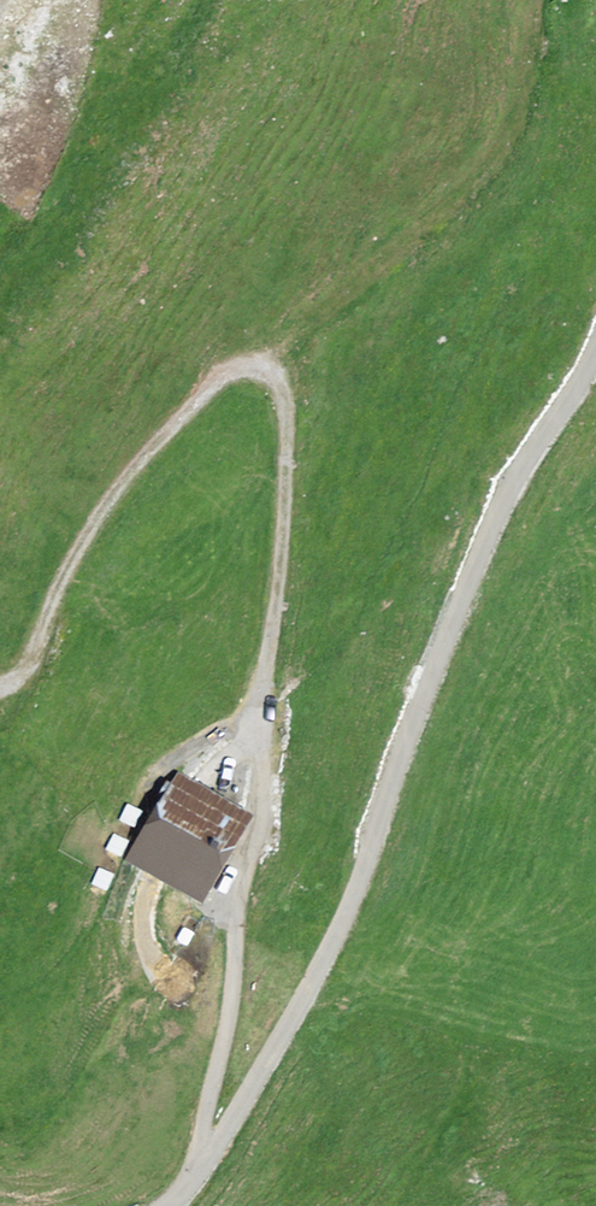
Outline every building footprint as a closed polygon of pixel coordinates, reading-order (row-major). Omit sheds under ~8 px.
[(255,815),(178,771),(129,855),(205,900),(255,815)]
